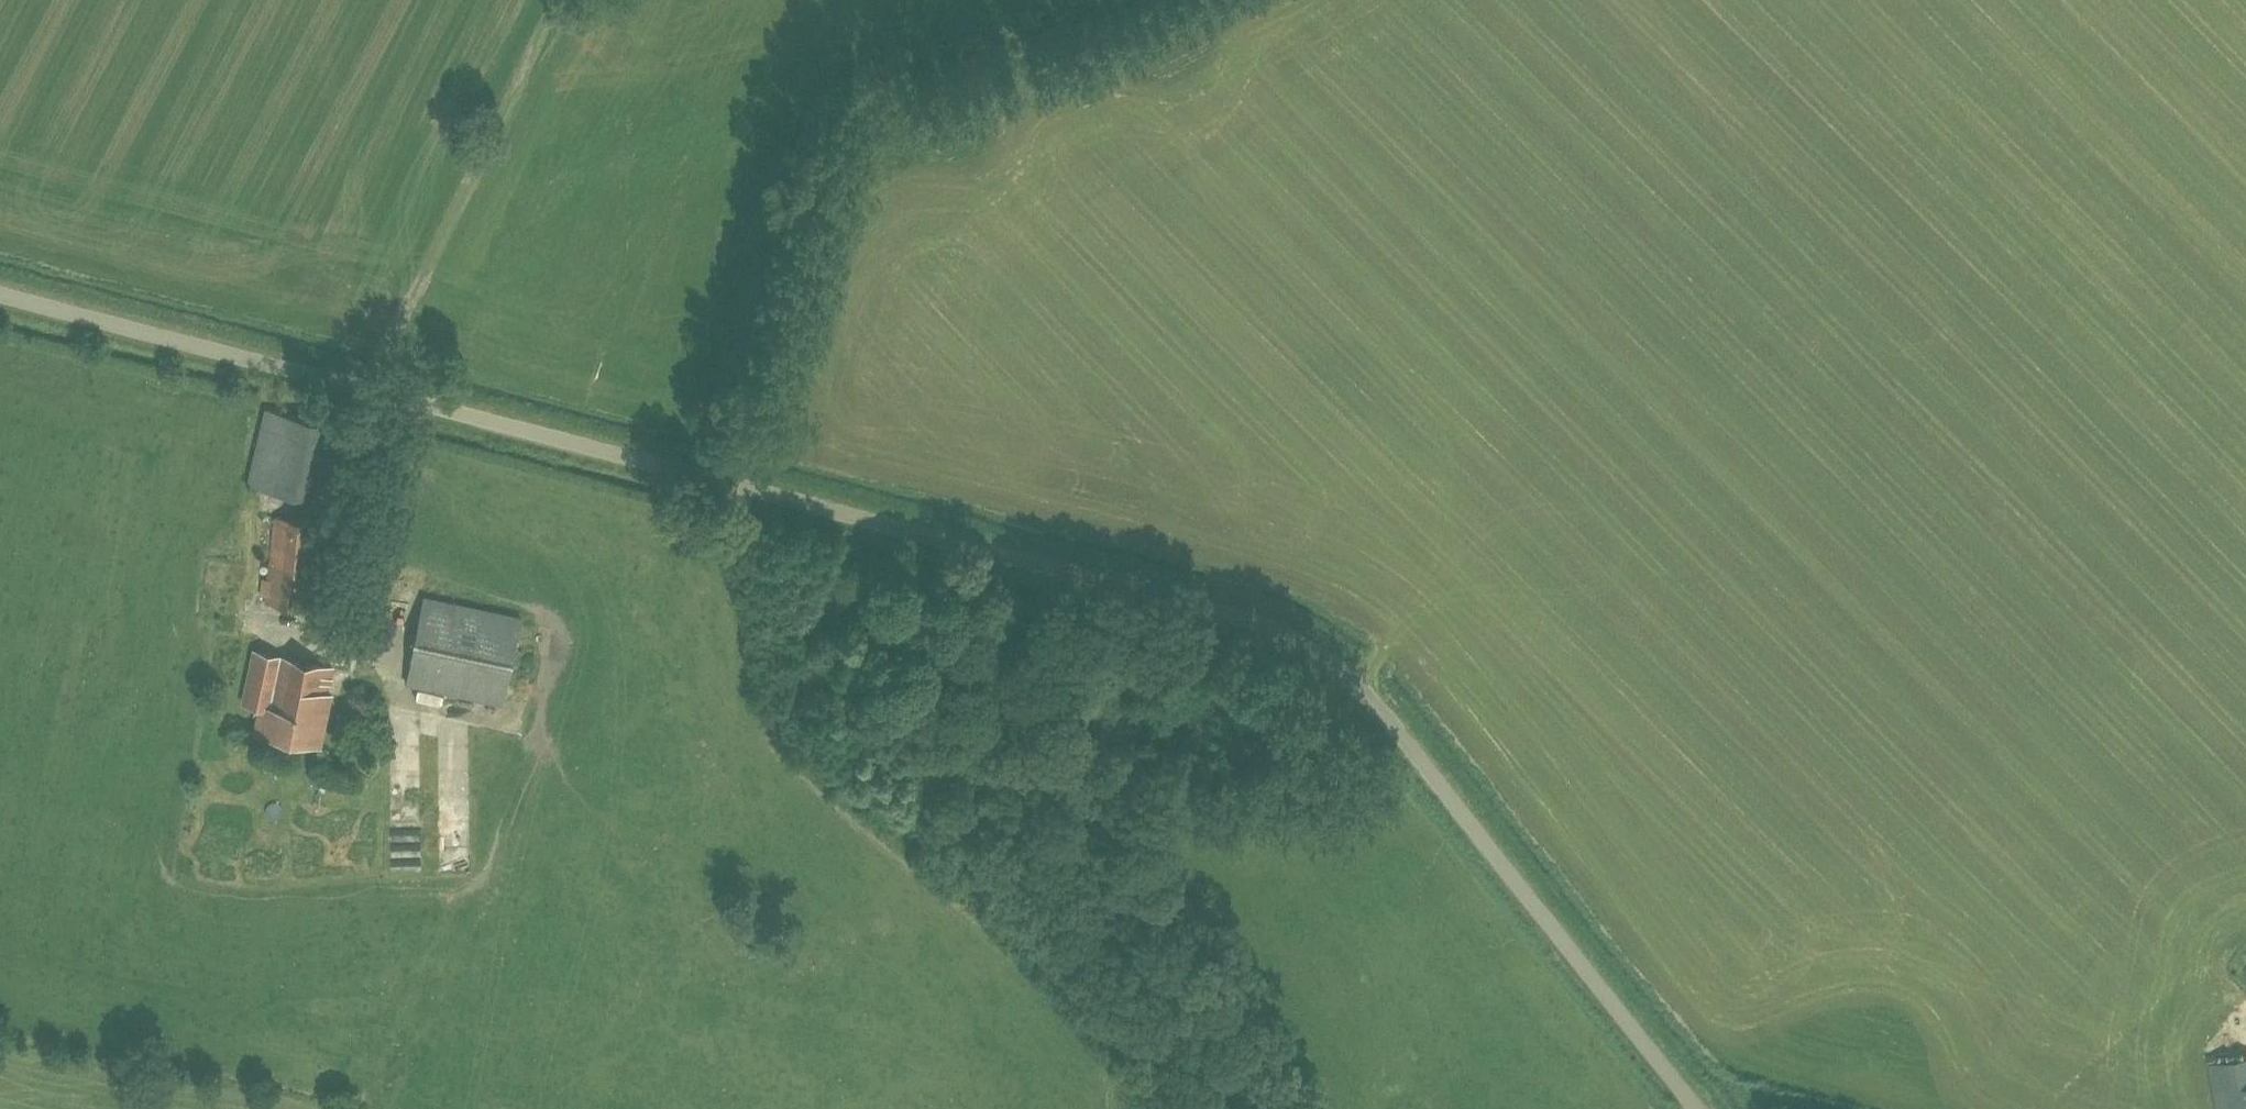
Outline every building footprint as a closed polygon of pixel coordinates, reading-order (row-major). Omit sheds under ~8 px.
[(296,415),(265,407),(247,483),(280,492),(296,415)] [(311,608),(321,520),(275,515),(266,603),(311,608)] [(503,703),(521,617),(424,596),(406,682),(503,703)] [(325,699),(333,667),(255,650),(244,701),(262,705),(256,730),(319,744),(329,700),(325,699)] [(426,707),(424,724),(468,729),(470,711),(426,707)] [(449,855),(449,875),(479,874),(478,854),(449,855)] [(2234,1108),(2245,1108),(2245,1082),(2229,1085),(2234,1108)] [(2229,1085),(2214,1088),(2218,1108),(2234,1108),(2229,1085)]
